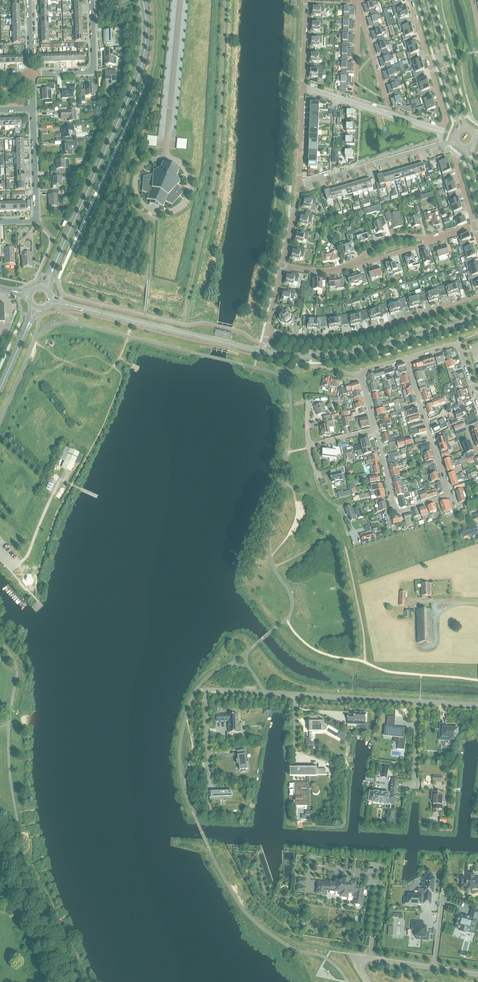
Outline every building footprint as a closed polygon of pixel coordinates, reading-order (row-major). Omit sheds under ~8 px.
[(370,12),(372,17),(372,18),(378,16),(378,15),(377,12),(376,13),(374,7),(378,5),(377,1),(363,5),(365,14),(370,12)] [(324,13),(325,5),(315,5),(315,9),(313,8),(313,11),(311,11),(311,17),(316,17),(316,16),(321,16),(321,13),(324,13)] [(393,8),(396,16),(408,12),(406,8),(405,8),(404,7),(400,8),(400,6),(393,8)] [(342,17),(342,21),(349,21),(349,16),(354,16),(354,7),(340,7),(340,11),(344,11),(344,17),(342,17)] [(408,12),(396,16),(398,24),(405,22),(404,19),(409,18),(408,16),(409,16),(408,12)] [(374,26),(375,31),(382,29),(381,26),(379,26),(378,20),(382,19),(381,15),(378,15),(378,16),(372,18),(372,17),(367,19),(369,27),(374,26)] [(341,31),(341,35),(348,35),(348,30),(353,30),(354,21),(349,21),(342,21),(336,20),(335,24),(343,25),(343,31),(341,31)] [(316,21),(316,24),(313,24),(313,27),(311,27),(311,32),(316,33),(316,32),(320,32),(320,28),(323,28),(323,21),(316,21)] [(403,30),(404,32),(413,30),(412,26),(411,26),(411,25),(406,26),(405,23),(399,25),(400,31),(403,30)] [(378,39),(379,44),(386,42),(385,39),(383,39),(382,33),(386,32),(384,28),(382,29),(375,31),(371,32),(373,40),(378,39)] [(413,30),(404,32),(404,35),(402,36),(403,41),(410,39),(409,36),(414,35),(413,34),(414,34),(413,30)] [(104,31),(104,44),(113,43),(113,31),(104,31)] [(338,46),(338,48),(341,49),(348,49),(348,44),(353,44),(353,35),(348,35),(341,35),(339,34),(339,39),(343,39),(343,45),(340,45),(338,46)] [(315,37),(315,40),(312,39),(312,42),(310,42),(310,48),(315,48),(315,47),(319,47),(319,44),(322,44),(322,37),(315,37)] [(408,47),(409,50),(418,47),(417,43),(416,44),(416,42),(411,44),(410,41),(404,43),(405,48),(408,47)] [(382,53),(383,58),(390,56),(389,52),(387,53),(386,47),(390,46),(388,42),(386,42),(379,44),(375,46),(377,54),(382,53)] [(418,47),(409,50),(410,53),(407,53),(408,59),(415,57),(414,54),(419,53),(418,51),(419,51),(418,47)] [(340,59),(340,63),(347,63),(347,58),(352,58),(352,49),(348,49),(341,49),(338,48),(338,53),(342,53),(342,59),(340,59)] [(116,58),(114,58),(114,51),(105,51),(105,65),(116,64),(116,58)] [(314,52),(314,55),(311,55),(311,58),(309,58),(309,63),(314,64),(314,63),(319,63),(319,59),(321,59),(322,52),(314,52)] [(386,66),(387,71),(394,69),(393,66),(391,66),(389,60),(394,59),(392,55),(390,56),(383,58),(379,59),(381,67),(386,66)] [(413,65),(414,68),(423,65),(422,61),(421,61),(421,60),(416,61),(416,58),(409,60),(410,66),(413,65)] [(340,73),(339,77),(346,77),(347,71),(351,72),(352,63),(347,63),(340,63),(336,62),(336,66),(337,66),(337,67),(342,67),(341,73),(340,73)] [(414,78),(425,75),(423,69),(424,69),(423,65),(414,68),(415,71),(412,72),(414,78)] [(309,79),(312,79),(312,82),(311,81),(311,82),(318,84),(317,83),(317,78),(318,78),(318,75),(322,75),(322,68),(314,68),(314,71),(311,70),(311,73),(309,73),(309,79)] [(390,79),(391,85),(398,83),(400,82),(399,79),(395,80),(393,74),(397,72),(396,69),(394,69),(387,71),(383,72),(385,81),(390,79)] [(111,80),(111,84),(117,84),(116,71),(105,71),(106,80),(111,80)] [(417,85),(418,87),(429,84),(428,80),(426,81),(425,75),(414,78),(415,80),(414,80),(416,85),(417,85)] [(339,77),(337,76),(337,81),(341,81),(341,87),(339,87),(339,90),(346,92),(346,85),(351,86),(351,77),(346,77),(339,77)] [(394,93),(395,98),(399,97),(402,96),(401,93),(399,93),(397,87),(401,86),(400,82),(398,83),(391,85),(387,86),(389,94),(394,93)] [(81,90),(81,99),(82,103),(86,102),(85,96),(95,95),(95,84),(85,85),(85,90),(81,90)] [(420,97),(423,96),(430,94),(428,88),(430,88),(429,84),(418,87),(418,90),(416,90),(418,96),(419,95),(420,97)] [(70,90),(59,90),(58,90),(59,96),(62,95),(62,97),(69,97),(69,100),(74,100),(74,99),(75,99),(74,97),(72,97),(72,92),(75,92),(75,85),(70,85),(70,90)] [(45,100),(45,103),(52,103),(52,99),(51,99),(51,89),(54,89),(54,86),(47,86),(47,89),(42,89),(43,100),(45,100)] [(423,104),(423,107),(435,103),(433,99),(432,100),(430,94),(423,96),(423,98),(420,99),(421,105),(423,104)] [(395,98),(391,99),(393,107),(413,114),(411,106),(407,107),(402,105),(399,97),(395,98)] [(435,103),(423,107),(418,108),(419,112),(426,109),(427,112),(429,111),(429,113),(436,115),(434,108),(436,107),(435,103)] [(345,107),(345,116),(347,116),(347,119),(356,119),(356,114),(355,114),(355,112),(352,112),(353,109),(345,107)] [(68,119),(69,121),(77,121),(76,111),(61,111),(61,119),(68,119)] [(72,138),(72,136),(74,136),(74,138),(75,138),(76,137),(76,132),(75,130),(74,127),(62,128),(62,131),(64,131),(64,138),(72,138)] [(343,147),(347,147),(347,146),(355,146),(355,141),(354,141),(354,139),(344,139),(344,143),(343,143),(343,147)] [(71,145),(74,145),(74,142),(65,142),(65,145),(62,146),(63,154),(71,154),(71,145)] [(438,167),(438,169),(450,166),(449,162),(447,163),(445,156),(438,158),(440,166),(438,167)] [(51,172),(51,175),(63,174),(63,172),(66,171),(66,161),(56,161),(57,172),(51,172)] [(151,201),(150,202),(149,204),(158,207),(159,205),(163,207),(165,201),(172,205),(182,194),(177,185),(180,182),(176,176),(179,171),(175,169),(176,167),(167,163),(167,165),(162,163),(160,169),(153,170),(153,175),(143,177),(142,191),(149,194),(147,199),(151,201)] [(423,164),(418,165),(421,174),(426,173),(427,178),(430,177),(429,172),(428,169),(425,169),(423,164)] [(442,171),(444,178),(451,176),(449,170),(451,170),(450,166),(438,169),(439,172),(442,171)] [(398,172),(393,173),(395,181),(396,183),(401,182),(400,180),(398,172)] [(63,174),(51,175),(51,178),(53,178),(53,186),(62,186),(62,178),(63,178),(63,174)] [(385,184),(383,176),(377,177),(379,183),(376,184),(378,190),(381,190),(380,186),(385,184)] [(443,186),(444,188),(455,185),(454,181),(453,182),(451,176),(444,178),(446,185),(443,186)] [(370,179),(365,181),(368,190),(373,188),(374,192),(377,191),(375,184),(372,185),(370,179)] [(447,190),(449,197),(457,195),(455,190),(457,189),(455,185),(444,188),(445,191),(447,190)] [(345,187),(340,188),(343,197),(343,200),(348,198),(348,195),(345,187)] [(49,195),(49,202),(49,206),(59,206),(58,191),(50,191),(50,195),(49,195)] [(332,200),(330,191),(325,193),(326,198),(323,199),(324,202),(326,208),(329,207),(328,205),(334,203),(333,200),(332,200)] [(303,203),(302,208),(307,209),(307,208),(314,210),(317,200),(315,195),(308,198),(307,201),(305,200),(305,203),(303,203)] [(448,202),(450,208),(461,204),(460,200),(458,201),(457,195),(449,197),(450,202),(448,202)] [(453,209),(455,217),(462,214),(460,209),(462,208),(461,204),(450,208),(450,210),(453,209)] [(432,221),(433,226),(441,224),(437,211),(425,214),(427,221),(431,220),(432,220),(432,221)] [(391,221),(393,229),(402,226),(398,212),(390,215),(390,212),(385,213),(388,222),(391,221)] [(298,225),(303,226),(303,225),(307,226),(308,223),(311,223),(313,215),(305,213),(304,218),(301,217),(301,220),(299,220),(298,225)] [(420,213),(417,214),(408,217),(410,224),(411,224),(412,228),(420,226),(418,221),(419,221),(419,220),(422,219),(420,213)] [(462,214),(455,217),(457,224),(455,224),(455,227),(467,224),(466,220),(464,220),(462,214)] [(375,234),(384,232),(382,226),(386,225),(384,218),(376,220),(377,222),(374,224),(375,230),(374,230),(375,234)] [(354,235),(356,234),(358,242),(359,242),(359,243),(365,242),(365,240),(368,239),(368,237),(371,236),(369,229),(366,230),(366,231),(360,233),(359,230),(353,232),(354,235)] [(294,242),(299,243),(303,243),(304,240),(307,241),(309,233),(301,231),(300,235),(297,234),(297,237),(295,237),(294,242)] [(460,236),(461,239),(458,240),(460,246),(467,244),(466,241),(470,239),(470,238),(471,238),(470,234),(460,236)] [(343,249),(344,254),(354,252),(351,242),(346,243),(345,242),(340,244),(341,249),(343,249)] [(1,245),(1,253),(5,253),(5,260),(4,260),(4,267),(10,267),(9,264),(14,263),(14,248),(6,249),(6,245),(1,245)] [(437,254),(438,257),(449,254),(446,245),(436,248),(437,252),(436,253),(437,254)] [(465,251),(466,254),(475,251),(474,247),(473,248),(472,246),(468,248),(467,245),(460,247),(462,252),(465,251)] [(22,255),(22,267),(32,267),(31,253),(25,253),(25,247),(20,247),(20,256),(22,255)] [(290,259),(295,261),(295,260),(299,261),(300,257),(303,258),(305,250),(297,248),(296,252),(293,251),(293,254),(291,254),(290,259)] [(322,254),(324,262),(329,261),(329,260),(330,260),(331,261),(338,259),(335,250),(322,254)] [(424,264),(430,262),(431,265),(434,264),(432,257),(429,258),(427,251),(421,253),(424,264)] [(475,251),(466,254),(466,257),(463,257),(465,263),(472,261),(471,258),(475,257),(475,255),(476,255),(475,251)] [(406,258),(405,258),(408,266),(412,265),(413,267),(420,265),(418,258),(414,260),(414,257),(412,257),(411,256),(410,257),(410,256),(409,256),(409,255),(408,255),(407,256),(406,256),(406,257),(406,258)] [(394,272),(394,274),(402,272),(400,264),(396,265),(396,264),(393,265),(392,262),(386,264),(388,271),(389,270),(390,273),(394,272)] [(471,271),(477,269),(477,265),(477,264),(473,265),(472,262),(465,264),(467,269),(470,269),(471,271)] [(368,270),(371,278),(381,275),(379,266),(375,268),(368,270)] [(471,271),(468,272),(469,277),(467,278),(468,281),(477,278),(476,275),(477,275),(477,269),(471,271)] [(350,285),(355,283),(355,285),(359,283),(358,282),(362,281),(363,285),(368,283),(365,275),(361,276),(360,272),(347,276),(350,285)] [(284,284),(289,285),(293,286),(294,282),(298,283),(299,275),(291,273),(291,277),(288,276),(287,279),(285,279),(284,284)] [(330,287),(337,287),(337,289),(345,288),(344,279),(340,279),(339,278),(329,279),(330,287)] [(322,281),(322,280),(313,280),(313,287),(308,287),(307,295),(313,296),(314,291),(322,291),(322,287),(325,287),(325,281),(322,281)] [(455,286),(452,287),(454,295),(460,293),(459,291),(463,290),(460,280),(454,282),(455,286)] [(447,285),(441,287),(444,296),(448,295),(448,297),(454,295),(452,287),(448,288),(447,285)] [(436,292),(432,293),(435,301),(441,299),(440,297),(444,296),(441,287),(435,288),(436,292)] [(280,301),(285,303),(285,302),(289,303),(290,299),(294,300),(295,292),(287,290),(287,294),(284,293),(283,296),(281,296),(280,301)] [(428,291),(422,293),(425,302),(429,301),(429,303),(435,301),(432,293),(429,294),(428,291)] [(411,293),(413,299),(416,307),(422,305),(421,303),(425,302),(422,293),(416,294),(415,292),(411,293)] [(408,297),(402,299),(406,308),(409,307),(410,309),(416,307),(413,299),(409,300),(408,297)] [(398,304),(394,305),(396,313),(402,311),(402,310),(406,308),(402,299),(397,301),(398,304)] [(389,303),(383,305),(386,314),(390,313),(391,315),(396,313),(394,305),(390,306),(389,303)] [(378,310),(375,311),(377,319),(383,317),(382,316),(386,314),(383,305),(377,307),(378,310)] [(370,309),(364,311),(367,321),(371,319),(371,321),(377,319),(375,311),(371,312),(370,309)] [(281,323),(292,315),(291,315),(291,314),(290,313),(289,313),(288,313),(287,313),(286,313),(285,310),(282,313),(283,314),(282,314),(281,315),(281,316),(280,316),(280,317),(280,318),(280,319),(280,320),(280,321),(280,322),(281,323)] [(359,315),(355,316),(357,325),(363,323),(362,322),(367,321),(364,311),(358,312),(359,315)] [(350,314),(344,316),(346,325),(351,324),(351,326),(357,325),(355,316),(351,317),(350,314)] [(292,315),(281,323),(281,324),(282,324),(282,325),(283,325),(284,325),(284,326),(285,326),(286,326),(287,326),(288,326),(289,325),(290,325),(291,324),(291,326),(294,323),(293,321),(293,320),(293,319),(293,318),(293,317),(292,316),(292,315)] [(338,319),(335,320),(335,329),(341,328),(341,326),(346,325),(344,316),(338,316),(338,319)] [(308,329),(314,329),(314,321),(314,317),(303,317),(303,327),(308,327),(308,329)] [(314,321),(314,329),(320,329),(320,327),(324,328),(324,318),(318,317),(318,321),(314,321)] [(330,317),(324,318),(324,328),(329,327),(329,329),(335,329),(335,320),(331,320),(330,317)] [(445,362),(445,363),(452,360),(449,350),(444,352),(445,353),(442,353),(443,355),(444,358),(446,358),(447,362),(445,362)] [(445,362),(444,358),(443,355),(436,357),(438,364),(445,362)] [(416,363),(418,367),(413,368),(415,373),(422,371),(421,367),(426,365),(427,367),(428,367),(428,368),(433,367),(433,366),(437,365),(436,362),(435,362),(434,358),(416,363)] [(447,369),(448,373),(454,371),(453,369),(450,369),(450,368),(454,367),(452,360),(445,363),(447,369)] [(398,370),(399,370),(400,370),(400,373),(402,372),(407,371),(405,364),(397,366),(398,370)] [(386,370),(384,370),(385,375),(386,377),(387,381),(393,379),(392,376),(391,377),(390,374),(395,372),(394,370),(393,368),(389,369),(386,370)] [(422,372),(415,374),(421,392),(427,390),(427,389),(429,389),(428,386),(427,386),(427,385),(429,385),(425,371),(422,372)] [(371,374),(369,375),(369,377),(370,381),(371,384),(376,383),(379,383),(380,383),(379,380),(376,380),(376,378),(375,373),(371,374)] [(450,378),(452,383),(459,381),(457,374),(452,376),(452,377),(450,378)] [(396,381),(400,379),(402,384),(405,384),(410,383),(408,376),(400,378),(400,377),(395,379),(396,381)] [(326,390),(328,390),(331,378),(327,377),(326,378),(324,377),(322,387),(324,387),(324,388),(326,388),(326,390)] [(330,389),(333,390),(333,393),(328,393),(328,396),(335,396),(339,380),(332,378),(330,389)] [(459,381),(452,383),(452,386),(455,393),(462,391),(459,381)] [(357,391),(361,389),(359,382),(345,387),(348,394),(357,391)] [(376,383),(371,384),(373,392),(380,391),(379,383),(376,383)] [(402,386),(404,391),(403,391),(405,397),(413,395),(412,389),(408,390),(406,385),(402,386)] [(462,391),(455,393),(458,404),(461,403),(460,399),(464,398),(462,391)] [(433,402),(432,402),(433,403),(434,407),(449,400),(447,396),(433,402)] [(382,403),(375,404),(376,409),(383,408),(382,406),(389,405),(389,408),(395,407),(394,401),(392,401),(390,401),(382,403)] [(433,403),(426,406),(429,414),(436,412),(434,407),(433,403)] [(323,416),(324,420),(331,418),(330,414),(329,413),(326,413),(324,407),(325,406),(324,405),(324,404),(315,406),(316,409),(315,411),(317,412),(318,416),(324,414),(324,415),(323,416)] [(384,409),(376,410),(378,416),(386,414),(385,411),(387,411),(387,412),(390,411),(390,410),(390,409),(395,408),(395,407),(389,408),(384,409)] [(364,408),(359,409),(357,409),(358,412),(351,414),(352,416),(352,417),(354,416),(366,413),(364,408)] [(404,412),(405,418),(406,417),(419,414),(417,408),(412,409),(412,410),(410,411),(406,412),(404,412)] [(450,419),(447,420),(449,423),(450,426),(453,425),(462,421),(461,421),(460,418),(464,416),(462,411),(455,414),(457,419),(451,421),(450,419)] [(420,420),(419,414),(406,417),(408,423),(420,420)] [(470,426),(477,422),(477,419),(476,415),(467,419),(470,426)] [(352,416),(346,418),(343,418),(345,426),(348,426),(346,419),(352,417),(352,416)] [(398,416),(391,417),(389,418),(381,420),(382,423),(379,424),(381,429),(391,427),(390,420),(394,419),(394,420),(398,419),(398,418),(398,416)] [(360,421),(362,428),(370,426),(367,417),(359,419),(359,418),(356,418),(357,422),(360,421)] [(320,431),(322,437),(327,435),(327,434),(330,433),(329,428),(334,427),(332,419),(324,421),(325,426),(321,427),(321,431),(320,431)] [(436,427),(433,428),(434,430),(435,433),(437,432),(440,430),(442,429),(445,428),(447,427),(443,419),(441,420),(438,421),(439,423),(440,424),(440,426),(439,426),(438,426),(436,427)] [(462,421),(453,425),(455,431),(465,427),(463,423),(462,421)] [(438,439),(439,445),(448,442),(446,443),(445,439),(448,438),(446,432),(442,433),(443,438),(438,439)] [(384,443),(389,442),(389,446),(395,444),(394,440),(395,440),(395,438),(391,439),(389,433),(382,435),(384,443)] [(405,445),(403,438),(396,440),(397,443),(398,447),(405,445)] [(355,447),(356,452),(357,451),(363,450),(371,448),(369,439),(367,440),(361,441),(362,445),(355,447)] [(422,447),(420,448),(422,454),(427,453),(426,451),(430,450),(429,445),(428,446),(427,442),(421,444),(422,447)] [(448,442),(439,445),(441,451),(448,449),(448,451),(452,449),(451,446),(450,447),(449,443),(448,442)] [(464,455),(466,460),(475,456),(472,452),(473,451),(469,442),(463,445),(467,454),(464,455)] [(346,444),(342,445),(343,449),(344,455),(348,454),(352,453),(355,452),(355,450),(354,446),(347,448),(346,444)] [(334,447),(333,446),(332,446),(333,447),(332,450),(327,449),(326,451),(324,451),(323,457),(331,458),(331,459),(333,459),(333,460),(335,460),(335,458),(337,459),(337,454),(341,455),(339,448),(338,448),(337,448),(336,447),(335,447),(334,447)] [(358,457),(372,453),(371,448),(363,450),(357,451),(358,457)] [(62,467),(71,471),(75,463),(79,454),(79,453),(70,449),(62,467)] [(388,460),(389,466),(399,463),(398,460),(395,461),(395,458),(400,456),(398,452),(388,455),(389,459),(388,460)] [(424,454),(427,462),(423,464),(424,468),(434,464),(433,460),(434,460),(431,452),(424,454)] [(83,456),(79,454),(75,463),(79,465),(83,456)] [(370,459),(371,460),(373,459),(374,464),(378,463),(379,463),(376,454),(372,455),(372,458),(370,459)] [(453,458),(444,461),(446,466),(459,462),(461,461),(461,462),(465,460),(464,456),(460,457),(460,459),(454,461),(453,458)] [(371,460),(366,461),(367,465),(370,464),(372,474),(375,474),(375,475),(380,474),(379,466),(378,466),(378,463),(374,464),(373,459),(371,460)] [(389,466),(391,471),(397,469),(396,468),(402,466),(403,467),(404,466),(403,463),(407,462),(406,460),(402,462),(399,463),(389,466)] [(456,466),(460,465),(459,462),(446,466),(448,472),(453,470),(452,466),(456,465),(456,466)] [(433,472),(433,474),(438,473),(436,465),(429,467),(431,473),(433,472)] [(332,482),(335,482),(335,483),(337,483),(339,483),(340,482),(340,480),(343,480),(341,474),(345,473),(344,467),(337,469),(338,473),(330,474),(332,482)] [(438,473),(433,474),(433,475),(430,476),(431,478),(429,478),(430,481),(432,481),(432,482),(439,480),(437,474),(438,473)] [(464,476),(450,480),(452,486),(458,484),(457,481),(458,481),(458,480),(462,479),(462,480),(466,479),(464,476)] [(45,490),(51,493),(56,482),(50,479),(45,490)] [(371,486),(372,492),(376,491),(383,489),(382,484),(371,486)] [(400,487),(396,489),(398,496),(405,494),(402,487),(406,486),(406,485),(400,487)] [(376,491),(372,492),(370,492),(371,496),(377,495),(377,499),(385,497),(383,489),(376,491)] [(456,491),(459,503),(467,501),(463,489),(456,491)] [(421,500),(428,498),(426,492),(425,491),(421,492),(421,491),(419,492),(421,500)] [(376,508),(377,512),(387,510),(386,502),(385,503),(384,499),(376,501),(377,504),(379,504),(379,507),(376,508)] [(443,513),(445,512),(445,514),(449,513),(449,511),(452,510),(448,500),(440,502),(443,513)] [(345,508),(347,514),(349,514),(351,521),(356,519),(352,506),(345,508)] [(430,513),(429,509),(426,510),(426,508),(419,509),(421,515),(422,516),(423,519),(424,521),(426,520),(425,518),(428,517),(429,520),(432,519),(431,515),(430,513)] [(418,516),(421,515),(419,509),(413,511),(415,517),(418,516)] [(411,514),(404,515),(406,522),(406,524),(407,529),(407,527),(413,526),(411,514)] [(392,519),(390,519),(392,526),(394,525),(394,523),(402,521),(401,516),(392,518),(392,519)] [(390,518),(385,519),(384,519),(386,527),(387,527),(387,529),(389,529),(390,532),(393,531),(392,526),(390,519),(390,518)] [(471,535),(477,532),(477,531),(476,526),(469,529),(471,535)] [(371,539),(371,538),(370,534),(361,536),(363,543),(366,542),(366,541),(367,541),(371,539)] [(425,596),(431,596),(430,584),(422,584),(422,598),(425,598),(425,596)] [(417,611),(418,643),(432,642),(431,610),(417,611)] [(361,722),(366,722),(366,713),(354,713),(354,715),(348,715),(347,724),(361,724),(361,722)] [(229,733),(231,733),(231,734),(236,734),(236,733),(239,733),(239,732),(241,732),(241,725),(238,725),(238,715),(228,715),(217,716),(217,722),(227,721),(229,721),(229,733)] [(324,721),(318,721),(318,717),(318,716),(310,716),(310,721),(309,721),(309,726),(310,726),(310,731),(319,731),(319,729),(323,729),(323,723),(324,723),(324,721)] [(397,749),(404,750),(405,746),(406,734),(404,734),(404,732),(404,728),(395,727),(395,720),(396,717),(388,717),(387,727),(385,726),(385,727),(386,727),(386,735),(392,736),(393,736),(393,735),(399,736),(397,749)] [(457,738),(458,738),(458,729),(452,729),(449,729),(449,728),(446,728),(446,725),(440,725),(439,740),(446,740),(446,737),(451,738),(450,740),(457,740),(457,738)] [(237,751),(237,752),(238,755),(237,755),(238,760),(237,760),(237,765),(238,764),(239,763),(240,771),(242,770),(242,772),(247,771),(246,771),(246,770),(248,769),(247,759),(248,759),(247,754),(246,754),(245,750),(237,751)] [(311,789),(312,791),(312,792),(313,792),(313,793),(313,794),(314,794),(315,794),(316,795),(318,794),(319,793),(319,792),(319,791),(319,790),(319,789),(319,788),(319,787),(318,786),(318,785),(317,785),(316,784),(315,783),(314,783),(313,784),(312,784),(312,785),(312,786),(311,787),(310,787),(310,775),(326,775),(326,769),(293,769),(293,775),(307,775),(307,784),(302,784),(302,783),(303,783),(295,783),(295,806),(307,806),(307,813),(308,813),(308,812),(310,812),(310,789),(311,789)] [(366,801),(369,801),(369,802),(373,803),(378,804),(383,805),(388,805),(391,805),(391,807),(390,807),(390,808),(391,808),(391,809),(388,809),(387,821),(394,822),(396,810),(395,810),(396,806),(397,795),(397,793),(398,793),(399,783),(398,783),(399,780),(393,779),(392,782),(390,792),(391,792),(391,794),(390,794),(385,793),(385,794),(384,794),(380,793),(380,794),(379,793),(380,793),(375,792),(374,793),(370,792),(370,793),(367,793),(366,801)] [(210,797),(210,800),(226,799),(226,797),(232,796),(232,793),(232,791),(226,791),(226,792),(217,792),(217,797),(210,797)] [(433,792),(433,801),(434,801),(433,805),(434,805),(434,809),(437,810),(440,811),(440,810),(442,810),(442,805),(442,802),(444,803),(444,798),(443,798),(443,796),(444,796),(444,792),(433,792)] [(405,898),(404,905),(414,906),(414,905),(421,905),(422,903),(424,903),(424,904),(431,904),(432,893),(434,893),(434,886),(434,883),(435,878),(433,877),(433,875),(427,874),(427,877),(425,877),(424,889),(422,889),(422,892),(418,891),(418,896),(408,895),(408,898),(405,898)] [(468,889),(467,890),(473,890),(473,889),(477,889),(477,878),(474,878),(474,875),(468,874),(468,877),(462,877),(461,888),(468,889)] [(360,906),(363,907),(364,896),(366,896),(367,895),(367,893),(366,891),(365,891),(366,887),(356,885),(357,884),(350,883),(350,882),(343,881),(343,882),(336,881),(336,883),(327,881),(327,883),(318,882),(317,894),(326,895),(327,891),(330,892),(330,893),(331,894),(333,895),(335,893),(335,892),(341,893),(341,896),(348,897),(349,894),(354,895),(353,905),(356,906),(355,907),(357,908),(359,909),(360,907),(360,906)] [(459,915),(456,928),(461,929),(460,932),(466,934),(467,931),(472,933),(476,920),(477,917),(477,911),(473,910),(470,918),(459,915)] [(395,936),(396,936),(397,929),(403,930),(403,918),(396,918),(395,936)] [(423,922),(412,922),(412,930),(416,931),(416,937),(422,937),(422,940),(429,940),(429,933),(427,933),(427,927),(422,927),(423,922)]
